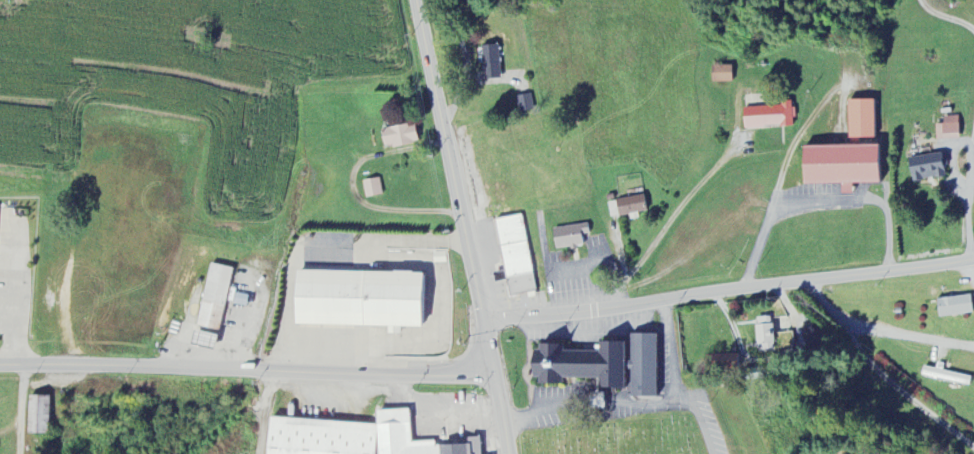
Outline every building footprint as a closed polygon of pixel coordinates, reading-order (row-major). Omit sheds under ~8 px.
[(499,80),(498,46),(480,46),(480,53),(478,53),(479,58),(483,58),(483,80),(499,80)] [(731,66),(710,67),(711,83),(731,83),(731,66)] [(519,114),(533,111),(530,95),(516,97),(519,114)] [(847,101),(848,144),(859,143),(859,139),(873,139),(873,101),(847,101)] [(742,108),(743,129),(793,127),(793,106),(742,108)] [(943,125),(935,126),(936,140),(959,139),(958,118),(943,118),(943,125)] [(415,126),(380,130),(383,149),(417,144),(415,126)] [(802,147),(802,186),(841,185),(841,195),(851,195),(851,184),(879,184),(879,179),(882,178),(881,146),(802,147)] [(909,157),(910,181),(943,179),(942,156),(909,157)] [(382,195),(379,179),(362,182),(365,198),(382,195)] [(646,214),(644,197),(608,201),(610,218),(646,214)] [(494,221),(508,298),(536,293),(522,216),(494,221)] [(552,229),(555,250),(582,247),(581,238),(589,237),(588,225),(552,229)] [(220,332),(231,269),(208,265),(196,327),(220,332)] [(293,327),(387,328),(387,335),(399,335),(399,329),(424,329),(424,318),(423,318),(423,274),(293,273),(293,327)] [(938,319),(973,314),(970,296),(936,300),(938,319)] [(772,318),(755,319),(756,350),(773,349),(772,318)] [(803,328),(814,347),(822,342),(811,323),(803,328)] [(214,335),(191,332),(189,348),(212,350),(214,335)] [(629,399),(654,399),(655,335),(629,335),(629,363),(623,363),(623,370),(630,370),(629,399)] [(622,390),(623,343),(598,343),(597,352),(561,352),(561,346),(531,346),(531,379),(537,379),(537,386),(561,386),(561,379),(595,379),(595,390),(622,390)] [(737,356),(711,355),(711,372),(736,372),(737,356)] [(972,378),(939,371),(923,367),(921,376),(970,387),(972,378)] [(603,409),(604,394),(588,394),(588,409),(603,409)] [(49,436),(50,397),(28,397),(27,435),(49,436)] [(479,439),(466,439),(466,448),(434,446),(434,444),(409,442),(411,413),(376,410),(375,426),(267,419),(265,453),(479,453),(479,439)]
